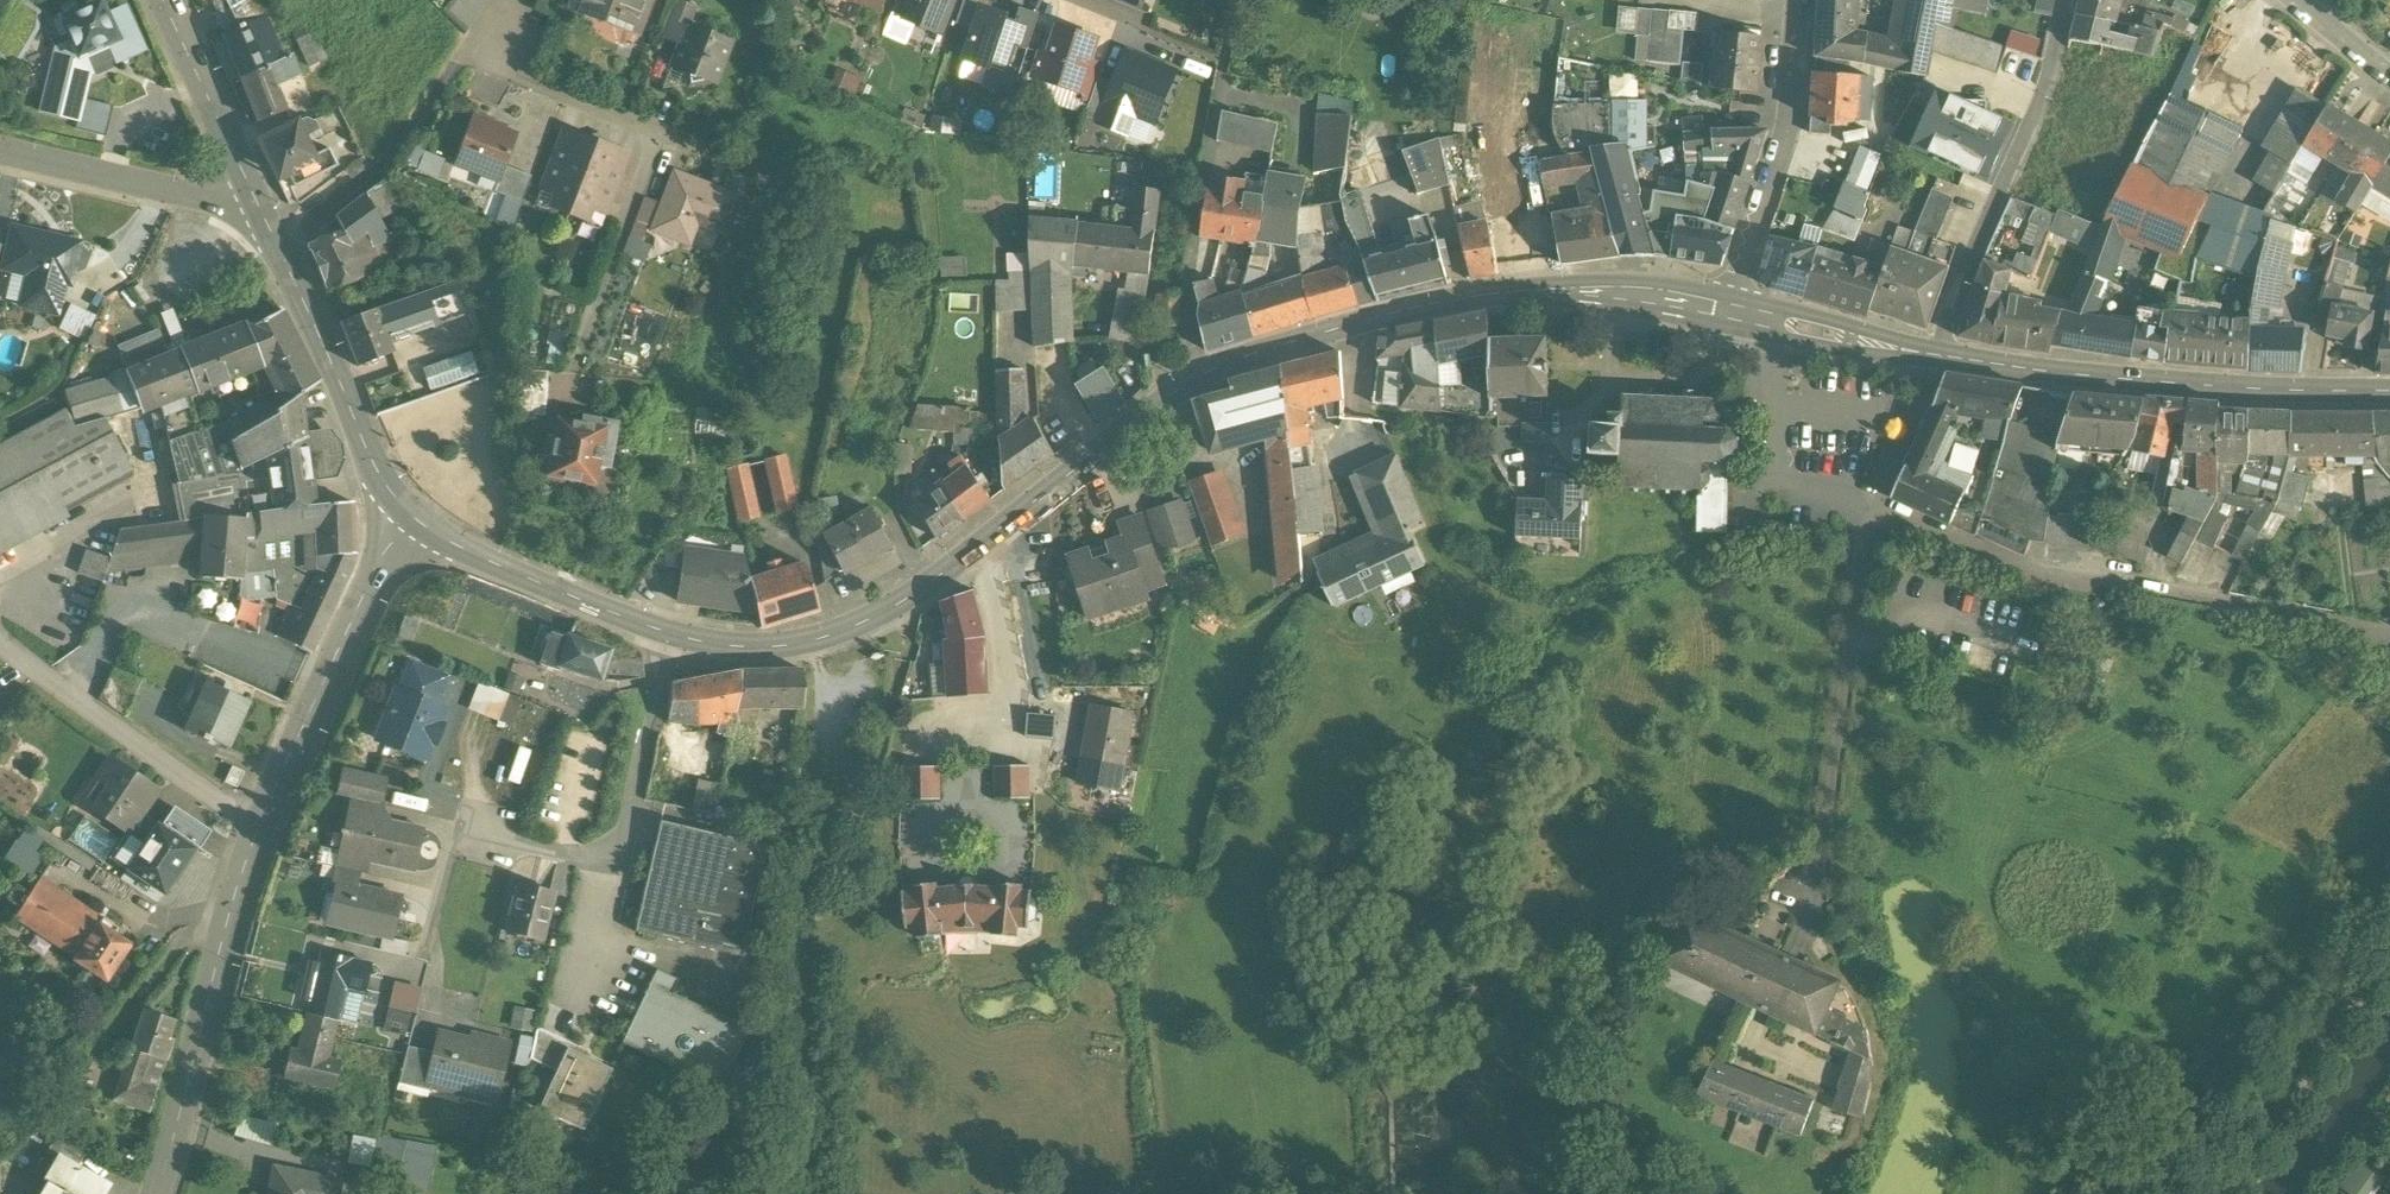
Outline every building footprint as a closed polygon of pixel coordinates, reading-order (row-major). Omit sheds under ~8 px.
[(59,17),(60,18),(53,21),(60,36),(67,33),(72,44),(78,58),(88,53),(89,55),(100,50),(99,48),(107,45),(118,40),(106,14),(100,0),(98,0),(63,16),(59,17)] [(230,9),(239,28),(245,26),(243,22),(259,13),(251,0),(244,0),(230,9)] [(569,10),(613,26),(617,16),(640,25),(650,0),(573,0),(569,10)] [(696,9),(675,0),(663,32),(681,39),(686,26),(689,27),(696,9)] [(877,8),(881,0),(857,0),(877,8)] [(893,8),(906,14),(912,0),(896,0),(893,8)] [(904,18),(914,22),(917,28),(925,31),(929,29),(940,33),(953,0),(912,0),(906,14),(904,18)] [(1139,11),(1144,0),(1112,0),(1139,11)] [(1818,30),(1856,34),(1859,0),(1820,0),(1818,30)] [(1902,50),(1867,43),(1865,65),(1905,75),(1927,78),(1932,52),(1937,26),(1950,31),(1951,29),(1956,0),(1912,0),(1902,50)] [(2036,11),(2053,14),(2056,0),(2038,0),(2036,11)] [(2076,16),(2109,23),(2116,24),(2123,0),(2081,0),(2076,16)] [(74,1),(60,7),(63,16),(78,9),(74,1)] [(140,48),(121,7),(106,14),(118,40),(107,45),(114,60),(140,48)] [(1006,16),(981,8),(964,59),(989,67),(991,61),(1006,66),(1013,44),(1011,43),(1017,25),(1004,21),(1006,16)] [(230,9),(214,16),(223,35),(239,28),(230,9)] [(1637,9),(1634,37),(1648,38),(1651,10),(1637,9)] [(1671,12),(1651,10),(1648,38),(1646,64),(1682,67),(1685,30),(1670,29),(1671,12)] [(1038,16),(1022,11),(1017,25),(1011,43),(1013,44),(1027,49),(1038,16)] [(1671,12),(1670,29),(1685,30),(1696,31),(1698,15),(1671,12)] [(268,25),(259,13),(243,22),(245,26),(246,26),(256,51),(260,50),(266,66),(284,58),(267,26),(268,25)] [(2167,19),(2146,14),(2142,29),(2160,33),(2163,25),(2185,35),(2189,25),(2174,17),(2173,21),(2167,19)] [(2109,23),(2076,16),(2070,41),(2103,47),(2127,54),(2131,40),(2107,34),(2109,23)] [(239,28),(223,35),(241,77),(266,66),(260,50),(256,51),(246,26),(245,26),(239,28)] [(698,30),(696,32),(690,30),(689,27),(686,26),(681,39),(671,65),(673,68),(687,73),(685,74),(687,75),(689,85),(699,83),(701,85),(702,83),(707,82),(709,83),(710,82),(711,81),(714,83),(717,82),(731,43),(730,42),(698,30)] [(2007,48),(1951,29),(1950,31),(1937,26),(1932,52),(1997,74),(2007,48)] [(1095,39),(1059,27),(1049,56),(1041,54),(1034,75),(1078,90),(1079,90),(1080,87),(1089,59),(1095,39)] [(2142,29),(2135,27),(2131,40),(2127,54),(2132,56),(2151,60),(2155,48),(2160,33),(2142,29)] [(1856,34),(1818,30),(1816,58),(1848,63),(1865,65),(1867,43),(1868,36),(1856,34)] [(2019,30),(2012,47),(2040,58),(2047,41),(2019,30)] [(310,34),(296,41),(308,67),(323,59),(310,34)] [(1762,38),(1717,34),(1711,90),(1756,94),(1762,38)] [(77,122),(83,101),(84,97),(81,97),(87,72),(114,60),(107,45),(99,48),(100,50),(89,55),(88,53),(78,58),(72,44),(58,50),(49,88),(45,87),(39,113),(77,122)] [(1176,73),(1128,53),(1116,83),(1099,123),(1147,142),(1176,73)] [(284,58),(266,66),(275,87),(299,76),(289,55),(284,58)] [(1848,63),(1816,58),(1815,74),(1847,76),(1848,63)] [(1103,63),(1089,59),(1080,87),(1093,91),(1098,77),(1103,63)] [(1704,66),(1686,64),(1683,83),(1702,87),(1704,66)] [(266,66),(241,77),(258,122),(285,112),(275,87),(266,66)] [(840,68),(834,81),(859,92),(864,79),(840,68)] [(1617,96),(1643,96),(1644,75),(1617,74),(1617,96)] [(1847,76),(1815,74),(1811,119),(1829,120),(1847,121),(1870,123),(1873,78),(1847,76)] [(1116,83),(1098,77),(1093,91),(1090,103),(1085,117),(1099,123),(1116,83)] [(1093,91),(1080,87),(1079,90),(1078,90),(1075,98),(1090,103),(1093,91)] [(2013,125),(1987,112),(1987,101),(1962,101),(1938,90),(1911,148),(1986,183),(2013,125)] [(2303,93),(2269,149),(2277,154),(2293,164),(2304,146),(2327,108),(2303,93)] [(1554,95),(1540,94),(1536,128),(1535,139),(1551,137),(1553,137),(1551,131),(1554,106),(1554,95)] [(1325,95),(1322,111),(1355,116),(1357,99),(1325,95)] [(2170,96),(2140,150),(2132,169),(2171,185),(2207,197),(2216,180),(2216,181),(2240,128),(2170,96)] [(76,129),(105,136),(112,108),(83,101),(77,122),(76,129)] [(1613,105),(1554,106),(1551,131),(1553,137),(1558,149),(1560,152),(1563,154),(1565,155),(1568,156),(1593,154),(1593,156),(1616,153),(1615,128),(1613,105)] [(1644,105),(1613,105),(1615,128),(1616,153),(1629,151),(1629,152),(1630,152),(1644,149),(1644,128),(1644,105)] [(2361,128),(2327,108),(2304,146),(2324,158),(2338,166),(2361,128)] [(1278,125),(1222,112),(1216,140),(1273,153),(1278,125)] [(472,115),(454,164),(481,174),(485,164),(501,170),(503,170),(504,166),(516,135),(490,125),(491,122),(472,115)] [(1318,172),(1348,166),(1347,151),(1351,120),(1351,118),(1320,115),(1318,172)] [(296,122),(258,141),(277,180),(287,176),(293,187),(336,165),(327,148),(312,155),(296,122)] [(1655,128),(1644,128),(1644,149),(1647,149),(1654,147),(1655,128)] [(2361,128),(2338,166),(2353,175),(2372,187),(2389,158),(2389,145),(2361,128)] [(588,139),(564,130),(541,191),(551,195),(547,205),(588,221),(592,210),(602,214),(625,154),(602,145),(603,141),(598,132),(589,136),(588,139)] [(1711,132),(1683,136),(1684,152),(1713,149),(1711,132)] [(1766,132),(1711,132),(1713,149),(1715,160),(1737,161),(1756,163),(1766,132)] [(1460,136),(1439,140),(1441,151),(1462,147),(1460,136)] [(1535,139),(1534,139),(1536,158),(1538,158),(1539,161),(1545,191),(1547,199),(1554,198),(1552,188),(1581,184),(1600,181),(1593,156),(1561,161),(1551,137),(1535,139)] [(1439,140),(1404,152),(1420,195),(1449,186),(1441,151),(1439,140)] [(2324,158),(2304,146),(2293,164),(2287,174),(2307,186),(2324,158)] [(422,147),(413,164),(441,178),(449,161),(422,147)] [(1644,214),(1640,199),(1641,199),(1640,190),(1637,183),(1630,152),(1629,152),(1629,151),(1616,153),(1593,156),(1600,181),(1610,220),(1620,256),(1620,257),(1655,257),(1644,214)] [(2293,164),(2277,154),(2258,185),(2268,191),(2275,195),(2287,174),(2293,164)] [(2372,187),(2371,188),(2389,199),(2389,158),(2372,187)] [(1756,163),(1737,161),(1733,177),(1750,183),(1756,163)] [(531,176),(504,166),(503,170),(501,170),(493,192),(521,202),(531,176)] [(1721,175),(1704,175),(1703,168),(1686,169),(1687,182),(1716,191),(1721,175)] [(2111,209),(2103,226),(2105,227),(2118,232),(2118,233),(2143,244),(2171,185),(2132,169),(2130,168),(2111,209)] [(674,173),(653,230),(683,241),(691,220),(726,233),(739,198),(674,173)] [(1733,177),(1722,174),(1721,175),(1716,191),(1706,221),(1733,232),(1734,232),(1750,183),(1733,177)] [(1245,183),(1212,177),(1210,191),(1207,190),(1200,230),(1199,237),(1221,240),(1220,241),(1253,247),(1258,232),(1260,232),(1266,199),(1264,198),(1268,178),(1246,175),(1245,183)] [(2372,187),(2353,175),(2341,197),(2359,208),(2371,188),(2372,187)] [(389,176),(365,195),(379,220),(403,206),(389,176)] [(1273,241),(1284,179),(1268,177),(1268,178),(1264,198),(1266,199),(1260,232),(1258,232),(1253,247),(1247,269),(1266,274),(1270,257),(1273,241)] [(1284,179),(1273,241),(1296,244),(1295,239),(1294,232),(1296,231),(1295,212),(1300,210),(1306,182),(1284,179)] [(1600,181),(1581,184),(1589,216),(1583,217),(1584,224),(1610,220),(1600,181)] [(1716,191),(1687,182),(1685,197),(1653,192),(1652,212),(1644,214),(1655,257),(1670,259),(1680,217),(1706,221),(1716,191)] [(1845,185),(1835,210),(1863,221),(1868,211),(1864,209),(1870,195),(1845,185)] [(2207,197),(2171,185),(2143,244),(2162,252),(2154,274),(2181,285),(2191,286),(2196,261),(2212,229),(2229,235),(2238,211),(2207,197)] [(1160,191),(1136,189),(1133,213),(1130,231),(1154,235),(1160,191)] [(2268,191),(2253,216),(2260,219),(2275,195),(2268,191)] [(1379,255),(1360,193),(1342,198),(1343,204),(1342,204),(1345,223),(1362,259),(1379,255)] [(365,195),(336,218),(343,231),(308,245),(310,249),(311,249),(326,287),(327,290),(366,274),(366,273),(380,267),(371,248),(390,239),(379,220),(365,195)] [(1957,248),(1937,241),(1952,204),(1932,195),(1925,210),(1916,233),(1908,253),(1950,268),(1957,248)] [(2034,209),(2011,200),(2004,214),(2028,225),(2034,209)] [(643,201),(629,237),(641,242),(655,206),(643,201)] [(1044,204),(1029,203),(1028,220),(1030,220),(1030,219),(1043,221),(1044,204)] [(1300,210),(1295,212),(1296,231),(1294,232),(1295,239),(1315,236),(1311,209),(1300,210)] [(2036,209),(2034,209),(2028,225),(2037,228),(2029,248),(2034,250),(2042,253),(2050,233),(2056,217),(2036,209)] [(1133,213),(1116,210),(1113,229),(1130,231),(1133,213)] [(2091,224),(2058,211),(2056,217),(2050,233),(2093,252),(2103,229),(2091,224)] [(2253,216),(2238,211),(2229,235),(2212,229),(2196,261),(2256,280),(2257,270),(2258,269),(2263,247),(2263,246),(2270,223),(2260,220),(2260,219),(2253,216)] [(1428,217),(1409,222),(1415,246),(1379,255),(1362,259),(1364,265),(1377,302),(1447,285),(1442,266),(1446,265),(1443,252),(1438,253),(1428,217)] [(1733,232),(1706,221),(1680,217),(1670,259),(1721,268),(1733,232)] [(1043,221),(1030,219),(1030,220),(1029,222),(1033,312),(1034,349),(1074,343),(1072,274),(1073,267),(1078,225),(1043,221)] [(1584,224),(1554,229),(1555,238),(1560,265),(1620,256),(1610,220),(1584,224)] [(2256,280),(2252,307),(2250,307),(2249,323),(2248,332),(2263,333),(2266,309),(2276,311),(2282,274),(2294,229),(2270,222),(2270,223),(2263,246),(2263,247),(2258,269),(2257,270),(2256,280)] [(1485,224),(1458,231),(1461,245),(1491,240),(1485,224)] [(1113,229),(1078,225),(1073,267),(1129,274),(1149,276),(1154,235),(1130,231),(1113,229)] [(48,235),(12,227),(2,269),(35,277),(28,307),(58,315),(68,272),(74,273),(80,249),(46,241),(48,235)] [(1916,233),(1898,227),(1892,248),(1908,254),(1908,253),(1916,233)] [(2093,252),(2086,268),(2088,269),(2076,297),(2098,304),(2108,271),(2113,246),(2118,233),(2118,232),(2105,227),(2103,229),(2093,252)] [(1315,236),(1295,239),(1296,244),(1301,278),(1302,283),(1314,279),(1310,258),(1319,256),(1315,236)] [(1818,249),(1770,238),(1761,275),(1769,289),(1804,298),(1818,249)] [(1491,240),(1461,245),(1471,280),(1498,275),(1493,249),(1491,240)] [(1880,279),(1880,280),(1870,307),(1928,329),(1950,268),(1908,253),(1908,254),(1892,248),(1884,269),(1880,279)] [(1818,249),(1804,298),(1867,317),(1870,307),(1880,280),(1880,279),(1884,269),(1818,249)] [(2020,256),(2017,256),(2013,265),(2005,262),(2002,269),(2011,273),(2011,274),(2032,282),(2042,253),(2034,250),(2031,255),(2023,252),(2020,256)] [(2353,280),(2355,263),(2341,261),(2339,278),(2353,280)] [(2002,269),(1984,262),(1974,289),(2003,296),(2005,296),(2011,274),(2011,273),(2002,269)] [(1314,279),(1302,283),(1312,319),(1377,302),(1364,265),(1314,279)] [(1245,274),(1230,269),(1224,299),(1239,295),(1245,274)] [(1033,312),(1031,273),(1009,273),(1009,313),(1033,312)] [(1149,276),(1129,274),(1126,292),(1145,296),(1149,276)] [(2342,282),(2328,277),(2326,285),(2340,290),(2342,282)] [(1301,278),(1242,297),(1245,308),(1253,338),(1312,319),(1302,283),(1301,278)] [(1194,286),(1193,286),(1199,306),(1199,308),(1200,307),(1218,301),(1211,279),(1209,284),(1194,286)] [(456,280),(375,309),(389,341),(467,314),(456,280)] [(2386,283),(2383,301),(2381,315),(2386,315),(2389,315),(2389,284),(2386,283)] [(150,299),(139,284),(133,288),(145,303),(150,299)] [(2326,285),(2315,318),(2331,323),(2334,309),(2336,309),(2341,290),(2340,290),(2326,285)] [(2003,296),(1974,289),(1958,338),(1991,346),(2003,296)] [(1126,292),(1119,290),(1109,340),(1135,347),(1139,328),(1145,296),(1126,292)] [(1179,294),(1161,295),(1161,328),(1163,328),(1180,327),(1179,294)] [(1218,301),(1200,307),(1198,319),(1206,352),(1253,338),(1245,308),(1242,297),(1241,294),(1239,295),(1224,299),(1218,301)] [(2005,296),(2003,296),(1991,346),(2038,353),(2040,310),(2041,305),(2005,296)] [(2069,315),(2060,312),(2060,313),(2052,348),(2107,357),(2112,324),(2092,321),(2098,304),(2076,297),(2072,306),(2069,315)] [(75,305),(63,329),(85,340),(96,315),(75,305)] [(2163,314),(2141,308),(2134,327),(2160,332),(2163,314)] [(166,312),(174,338),(186,335),(178,309),(166,312)] [(375,309),(340,322),(341,322),(358,367),(393,352),(389,341),(375,309)] [(2336,309),(2334,309),(2331,323),(2328,337),(2336,338),(2334,345),(2364,350),(2371,316),(2336,309)] [(254,325),(246,329),(263,365),(275,389),(276,390),(280,399),(283,406),(300,395),(320,382),(282,310),(254,325)] [(2060,313),(2040,310),(2038,353),(2050,355),(2052,348),(2060,313)] [(1487,314),(1435,323),(1439,366),(1452,364),(1489,358),(1489,341),(1489,340),(1487,314)] [(2249,323),(2163,314),(2160,332),(2168,331),(2164,363),(2246,370),(2248,332),(2249,323)] [(2386,315),(2374,375),(2389,375),(2389,315),(2386,315)] [(250,317),(241,321),(243,326),(244,325),(246,329),(254,325),(250,317)] [(1435,323),(1382,333),(1378,361),(1398,356),(1399,372),(1406,372),(1408,391),(1375,387),(1373,404),(1441,412),(1439,366),(1435,323)] [(2134,327),(2112,324),(2107,357),(2128,360),(2134,327)] [(243,326),(191,347),(188,339),(166,348),(168,355),(127,372),(125,373),(139,408),(159,402),(186,395),(188,394),(214,384),(263,365),(246,329),(244,325),(243,326)] [(2160,332),(2134,327),(2128,360),(2128,363),(2164,367),(2164,363),(2168,331),(2160,332)] [(1161,328),(1139,328),(1135,347),(1133,357),(1135,357),(1148,356),(1147,355),(1160,353),(1163,328),(1161,328)] [(158,329),(117,346),(127,372),(168,355),(166,348),(158,329)] [(546,356),(561,357),(565,335),(548,332),(545,345),(547,346),(546,356)] [(2263,333),(2248,332),(2246,370),(2300,372),(2304,335),(2263,333)] [(1546,339),(1489,341),(1489,358),(1490,400),(1507,399),(1548,398),(1546,339)] [(430,393),(477,377),(468,352),(421,368),(430,393)] [(1160,353),(1147,355),(1148,356),(1148,358),(1147,358),(1149,370),(1151,370),(1150,366),(1170,362),(1171,363),(1172,363),(1170,352),(1160,353)] [(1340,353),(1281,368),(1286,413),(1304,409),(1326,404),(1343,400),(1340,353)] [(263,365),(214,384),(218,395),(254,381),(260,397),(276,390),(275,389),(263,365)] [(1104,368),(1076,385),(1098,421),(1126,403),(1104,368)] [(1281,368),(1230,382),(1233,392),(1197,404),(1213,454),(1269,439),(1288,434),(1286,413),(1281,368)] [(542,417),(547,372),(517,369),(512,413),(542,417)] [(1022,371),(996,372),(999,439),(1024,424),(1022,371)] [(125,372),(111,377),(111,378),(122,412),(122,413),(139,408),(125,373),(125,372)] [(2021,388),(1945,375),(1938,393),(1927,418),(1952,428),(1959,413),(2009,422),(2021,388)] [(111,378),(65,391),(76,425),(122,412),(111,378)] [(950,406),(976,408),(978,391),(952,388),(950,406)] [(2074,392),(2021,388),(2009,422),(2018,424),(2060,431),(2061,431),(2072,397),(2074,392)] [(1690,397),(1687,396),(1687,401),(1674,401),(1674,396),(1671,396),(1671,401),(1658,400),(1658,395),(1653,395),(1654,390),(1645,390),(1645,395),(1640,394),(1640,399),(1626,399),(1623,395),(1621,397),(1624,401),(1623,416),(1612,416),(1612,415),(1597,414),(1596,425),(1592,425),(1590,456),(1621,458),(1620,486),(1617,489),(1619,491),(1622,488),(1635,488),(1635,493),(1639,494),(1639,489),(1652,489),(1652,494),(1655,494),(1655,489),(1668,490),(1667,495),(1670,495),(1671,490),(1683,491),(1683,496),(1687,496),(1687,491),(1698,492),(1697,534),(1727,535),(1729,465),(1728,462),(1735,456),(1737,457),(1739,455),(1736,453),(1736,444),(1739,442),(1738,440),(1735,441),(1729,434),(1730,431),(1728,430),(1726,433),(1718,432),(1724,427),(1726,428),(1727,425),(1724,424),(1725,414),(1728,413),(1726,410),(1724,411),(1717,403),(1719,399),(1717,398),(1715,402),(1705,402),(1705,397),(1701,397),(1701,402),(1690,401),(1690,397)] [(186,395),(159,402),(170,442),(199,433),(186,395)] [(199,433),(170,442),(187,522),(204,521),(205,516),(246,519),(246,514),(315,505),(315,504),(312,477),(334,474),(340,459),(339,447),(329,434),(306,438),(300,395),(283,406),(275,411),(277,414),(261,425),(236,438),(230,422),(199,433)] [(2100,399),(2072,397),(2061,431),(2060,431),(2057,441),(2056,444),(2129,450),(2137,435),(2143,403),(2114,401),(2114,399),(2101,398),(2100,399)] [(280,399),(230,422),(236,438),(261,425),(277,414),(275,411),(283,406),(280,399)] [(2190,402),(2147,399),(2139,435),(2132,452),(2162,458),(2165,459),(2168,444),(2172,422),(2187,424),(2190,402)] [(1343,400),(1326,404),(1330,420),(1341,421),(1344,418),(1343,400)] [(2216,404),(2190,402),(2187,424),(2183,448),(2184,448),(2183,451),(2208,453),(2216,453),(2216,443),(2215,443),(2216,411),(2216,404)] [(942,411),(917,409),(910,431),(952,434),(952,423),(969,423),(970,413),(968,413),(968,411),(966,411),(966,413),(944,411),(944,410),(942,410),(942,411)] [(1304,409),(1286,413),(1288,434),(1297,530),(1298,538),(1317,535),(1317,536),(1322,536),(1309,448),(1307,416),(1304,409)] [(74,426),(65,410),(0,445),(0,541),(132,470),(105,418),(74,426)] [(694,432),(724,434),(725,411),(695,410),(694,432)] [(2247,412),(2216,411),(2215,443),(2216,443),(2216,453),(2216,463),(2224,464),(2245,464),(2248,455),(2247,412)] [(2291,414),(2247,412),(2248,455),(2274,456),(2274,466),(2287,466),(2289,458),(2289,457),(2291,414)] [(2372,414),(2291,414),(2289,457),(2289,458),(2378,458),(2372,414)] [(2372,414),(2378,458),(2379,460),(2373,460),(2380,468),(2388,478),(2389,478),(2389,414),(2372,414)] [(605,422),(582,418),(581,425),(604,429),(605,422)] [(1952,428),(1927,418),(1891,499),(1976,536),(1986,506),(1990,491),(1991,488),(1975,481),(1942,466),(1958,431),(1952,428)] [(581,425),(556,420),(553,440),(549,459),(546,476),(593,485),(596,466),(601,442),(604,429),(581,425)] [(1024,424),(999,439),(1003,487),(1005,491),(1054,456),(1032,420),(1024,424)] [(2009,422),(2006,437),(2015,439),(2018,424),(2009,422)] [(972,424),(955,424),(953,446),(972,446),(972,424)] [(2060,431),(2018,424),(2015,439),(2056,446),(2056,444),(2057,441),(2060,431)] [(1549,443),(1548,425),(1522,426),(1522,443),(1549,443)] [(1288,434),(1269,439),(1275,502),(1273,503),(1281,582),(1301,569),(1298,538),(1297,530),(1288,434)] [(546,439),(542,457),(549,459),(553,440),(546,439)] [(1988,439),(1975,481),(1991,488),(1998,464),(2004,443),(1988,439)] [(612,444),(601,442),(596,466),(607,468),(612,444)] [(2168,444),(2165,459),(2162,458),(2153,504),(2169,510),(2173,490),(2175,491),(2180,468),(2183,451),(2184,448),(2183,448),(2168,444)] [(912,446),(897,445),(895,461),(894,461),(894,475),(911,475),(912,446)] [(2216,453),(2208,453),(2208,457),(2205,457),(2199,461),(2199,492),(2191,498),(2185,518),(2188,519),(2203,524),(2211,508),(2216,500),(2216,494),(2216,463),(2216,453)] [(2274,456),(2248,455),(2245,464),(2235,495),(2263,500),(2278,503),(2279,499),(2282,484),(2287,470),(2287,466),(2274,466),(2274,456)] [(797,508),(786,457),(767,462),(779,512),(797,508)] [(1424,525),(1396,457),(1383,463),(1409,531),(1410,534),(1424,528),(1424,525)] [(961,458),(947,468),(954,478),(967,469),(961,458)] [(1409,531),(1383,463),(1356,477),(1384,537),(1386,542),(1409,531)] [(2224,464),(2216,463),(2216,494),(2228,495),(2229,495),(2230,473),(2224,473),(2224,464)] [(2028,478),(1998,464),(1991,488),(1990,491),(2017,503),(2027,481),(2028,478)] [(758,517),(746,467),(728,471),(739,521),(758,517)] [(2190,470),(2180,468),(2175,491),(2185,494),(2190,470)] [(954,478),(945,484),(963,521),(990,501),(967,469),(954,478)] [(2310,476),(2287,470),(2282,484),(2279,499),(2303,506),(2310,476)] [(937,472),(920,484),(919,495),(922,499),(945,484),(937,472)] [(1222,476),(1191,487),(1210,543),(1241,531),(1222,476)] [(2039,485),(2038,497),(2031,519),(2033,520),(2033,531),(2029,543),(2044,545),(2048,517),(2052,484),(2029,476),(2028,478),(2027,481),(2039,485)] [(2388,478),(2363,480),(2366,510),(2389,507),(2389,481),(2388,478)] [(2017,503),(2014,511),(2031,519),(2038,497),(2039,485),(2027,481),(2017,503)] [(922,499),(918,502),(937,540),(963,521),(945,484),(922,499)] [(1582,487),(1549,485),(1548,503),(1519,502),(1518,536),(1580,539),(1582,487)] [(2175,491),(2173,490),(2169,510),(2168,513),(2179,516),(2186,494),(2185,494),(2175,491)] [(1986,506),(1976,536),(2024,558),(2029,543),(2033,531),(2033,520),(2031,519),(2014,511),(2017,503),(1990,491),(1986,506)] [(2186,494),(2179,516),(2185,518),(2191,498),(2192,496),(2186,494)] [(2228,495),(2216,494),(2216,500),(2211,508),(2219,512),(2228,495)] [(2263,500),(2235,495),(2233,507),(2256,512),(2263,500)] [(2278,503),(2263,500),(2256,512),(2247,526),(2260,534),(2271,514),(2278,503)] [(353,502),(315,505),(246,514),(246,519),(245,541),(317,532),(319,557),(332,556),(355,554),(353,502)] [(1151,514),(1163,550),(1193,540),(1181,504),(1151,514)] [(2219,512),(2211,508),(2203,524),(2204,524),(2195,540),(2214,549),(2228,517),(2219,512)] [(871,511),(836,530),(836,532),(824,539),(843,573),(890,549),(880,530),(881,529),(871,511)] [(246,519),(205,516),(204,521),(201,561),(200,577),(241,580),(242,580),(245,541),(246,519)] [(2121,527),(2048,517),(2044,545),(2115,555),(2119,539),(2121,527)] [(1142,518),(1121,525),(1126,540),(1131,553),(1152,547),(1142,518)] [(2188,519),(2168,558),(2181,566),(2195,540),(2204,524),(2203,524),(2188,519)] [(1765,533),(1785,533),(1785,520),(1765,520),(1765,533)] [(187,522),(175,524),(120,532),(111,559),(107,574),(201,561),(204,521),(187,522)] [(2149,535),(2122,524),(2121,527),(2119,539),(2144,548),(2149,535)] [(2260,534),(2247,526),(2231,557),(2245,563),(2260,534)] [(1381,545),(1318,574),(1332,608),(1384,584),(1407,573),(1425,564),(1410,534),(1409,531),(1386,542),(1381,545)] [(299,595),(294,606),(292,605),(291,606),(291,607),(291,608),(278,636),(311,653),(326,622),(306,613),(332,556),(319,557),(317,532),(245,541),(242,580),(241,580),(239,602),(299,595)] [(1384,537),(1378,539),(1381,545),(1386,542),(1384,537)] [(843,573),(824,539),(819,541),(826,582),(843,573)] [(2144,548),(2119,539),(2115,555),(2144,566),(2151,551),(2144,548)] [(1152,547),(1131,553),(1126,540),(1070,558),(1089,614),(1091,614),(1088,603),(1103,599),(1107,608),(1147,596),(1146,591),(1164,585),(1152,547)] [(685,543),(668,541),(664,568),(681,570),(685,543)] [(111,559),(87,550),(79,573),(104,583),(107,574),(111,559)] [(355,554),(332,556),(306,613),(326,622),(349,572),(355,554)] [(709,563),(686,560),(683,581),(685,584),(686,585),(686,589),(683,590),(680,592),(678,594),(677,597),(678,601),(679,603),(682,605),(685,606),(688,605),(691,603),(693,600),(704,602),(703,604),(756,610),(749,581),(744,560),(710,556),(709,563)] [(779,562),(766,566),(769,575),(782,571),(779,562)] [(769,575),(749,581),(756,610),(760,629),(818,612),(804,565),(782,571),(769,575)] [(1407,573),(1384,584),(1388,593),(1412,582),(1407,573)] [(973,591),(943,602),(950,639),(950,641),(984,637),(973,591)] [(417,621),(404,617),(398,632),(398,633),(411,637),(417,621)] [(398,633),(392,648),(405,653),(409,642),(411,637),(398,633)] [(611,650),(568,635),(567,638),(551,633),(541,664),(558,670),(559,666),(600,681),(611,650)] [(984,637),(950,641),(950,639),(945,640),(951,697),(988,694),(984,637)] [(428,650),(409,642),(405,653),(425,661),(428,650)] [(643,659),(613,662),(614,681),(645,678),(643,659)] [(2382,665),(2389,681),(2389,661),(2382,665)] [(445,678),(410,664),(400,691),(434,704),(445,678)] [(804,670),(741,672),(735,709),(750,708),(799,707),(803,707),(804,670)] [(741,672),(673,684),(671,685),(668,720),(686,724),(704,723),(720,719),(717,729),(730,733),(731,733),(735,709),(741,672)] [(250,702),(206,683),(200,695),(201,696),(186,730),(185,729),(184,731),(209,742),(210,740),(215,742),(215,743),(229,749),(234,739),(233,739),(249,704),(250,704),(250,702)] [(508,695),(478,683),(468,709),(498,721),(508,695)] [(400,691),(396,690),(376,740),(423,759),(430,742),(434,744),(442,725),(437,723),(443,708),(434,704),(400,691)] [(1133,714),(1092,707),(1086,741),(1088,742),(1084,762),(1082,762),(1078,784),(1119,791),(1133,714)] [(750,708),(735,709),(731,733),(730,733),(725,756),(727,756),(748,761),(757,719),(749,718),(750,708)] [(1060,738),(1063,717),(1035,714),(1033,735),(1060,738)] [(526,785),(538,751),(522,745),(509,779),(526,785)] [(784,757),(775,756),(772,767),(781,770),(784,757)] [(156,790),(110,761),(97,780),(109,788),(95,810),(129,833),(140,815),(156,790)] [(1030,799),(1030,765),(994,766),(994,800),(1030,799)] [(940,800),(939,766),(903,767),(904,800),(940,800)] [(246,775),(233,769),(227,782),(240,788),(246,775)] [(381,781),(345,772),(339,796),(351,798),(376,804),(381,781)] [(719,813),(724,784),(703,780),(698,809),(719,813)] [(376,804),(351,798),(347,814),(351,815),(352,813),(373,818),(374,817),(376,804)] [(162,824),(157,826),(143,849),(126,838),(125,838),(111,859),(164,894),(194,849),(199,848),(212,831),(175,806),(162,824)] [(373,818),(352,813),(351,815),(347,834),(349,835),(345,852),(345,854),(369,859),(368,860),(413,870),(423,828),(374,817),(373,818)] [(157,826),(140,815),(129,833),(126,838),(143,849),(157,826)] [(69,840),(104,863),(120,840),(85,817),(69,840)] [(767,846),(660,821),(643,895),(750,919),(767,846)] [(32,872),(50,841),(27,828),(9,860),(32,872)] [(369,859),(345,854),(345,852),(338,851),(334,867),(360,873),(365,874),(368,860),(369,859)] [(360,873),(334,867),(330,882),(336,884),(337,882),(357,886),(360,873)] [(357,886),(337,882),(336,884),(333,898),(340,900),(335,926),(391,938),(400,896),(357,886)] [(937,883),(911,886),(912,890),(902,891),(906,929),(916,928),(917,938),(921,937),(925,941),(936,939),(939,935),(943,935),(942,929),(953,928),(959,933),(976,933),(981,928),(993,929),(992,935),(1018,937),(1019,928),(1028,929),(1029,923),(1036,920),(1038,901),(1031,896),(1032,891),(1023,890),(1023,885),(997,882),(997,887),(974,885),(974,884),(973,884),(972,884),(972,885),(962,885),(962,884),(961,884),(960,885),(938,888),(937,883)] [(99,924),(38,883),(15,918),(76,958),(99,924)] [(553,892),(520,883),(508,932),(542,940),(553,892)] [(750,919),(643,895),(634,932),(741,957),(750,919)] [(1743,938),(1685,910),(1660,962),(1756,1008),(1782,956),(1784,952),(1777,949),(1774,955),(1749,942),(1752,937),(1745,933),(1743,938)] [(118,928),(103,918),(99,924),(76,958),(75,960),(106,980),(130,945),(114,934),(118,928)] [(321,951),(307,1013),(337,1020),(344,987),(351,960),(351,958),(321,951)] [(1799,964),(1782,956),(1756,1008),(1775,1016),(1849,1051),(1835,1110),(1859,1115),(1866,1092),(1870,1061),(1865,1032),(1825,1012),(1831,999),(1838,986),(1839,983),(1799,964)] [(371,965),(351,960),(344,987),(365,992),(371,965)] [(748,1029),(671,993),(677,980),(656,970),(621,1043),(720,1089),(748,1029)] [(1846,990),(1838,986),(1831,999),(1839,1003),(1846,990)] [(507,1028),(533,1032),(536,1012),(511,1007),(507,1028)] [(383,1031),(404,1035),(409,1013),(388,1009),(383,1031)] [(174,1021),(144,1010),(131,1049),(165,1061),(172,1041),(168,1039),(174,1021)] [(337,1020),(307,1013),(296,1058),(302,1059),(326,1065),(327,1059),(337,1020)] [(568,1042),(537,1027),(530,1059),(555,1071),(568,1042)] [(476,1045),(439,1036),(435,1054),(429,1078),(432,1079),(430,1086),(493,1102),(507,1046),(478,1038),(476,1045)] [(580,1048),(568,1042),(555,1071),(556,1071),(567,1049),(577,1054),(580,1048)] [(435,1054),(408,1046),(398,1084),(429,1091),(430,1086),(432,1079),(429,1078),(435,1054)] [(131,1049),(115,1098),(150,1109),(166,1061),(165,1061),(131,1049)] [(577,1054),(567,1049),(556,1071),(538,1109),(557,1118),(561,1110),(581,1119),(597,1085),(602,1088),(611,1069),(577,1054)] [(326,1065),(302,1059),(297,1080),(332,1088),(338,1062),(327,1059),(326,1065)] [(1713,1062),(1697,1096),(1799,1136),(1813,1102),(1713,1062)] [(76,1088),(65,1098),(73,1105),(83,1095),(76,1088)] [(65,1098),(52,1112),(59,1119),(73,1105),(65,1098)] [(355,1136),(353,1163),(377,1165),(379,1138),(355,1136)] [(85,1154),(56,1138),(48,1151),(59,1157),(59,1156),(78,1167),(85,1154)] [(405,1142),(387,1139),(384,1156),(401,1160),(405,1142)] [(432,1146),(405,1142),(401,1160),(398,1177),(426,1182),(432,1146)] [(59,1156),(59,1157),(45,1181),(67,1193),(104,1193),(109,1185),(78,1167),(59,1156)] [(2386,1179),(2365,1166),(2351,1188),(2360,1193),(2376,1193),(2386,1179)] [(274,1168),(269,1193),(337,1193),(340,1181),(274,1168)] [(398,1177),(395,1193),(423,1193),(426,1182),(398,1177)] [(45,1181),(45,1182),(49,1184),(43,1193),(67,1193),(45,1181)]
